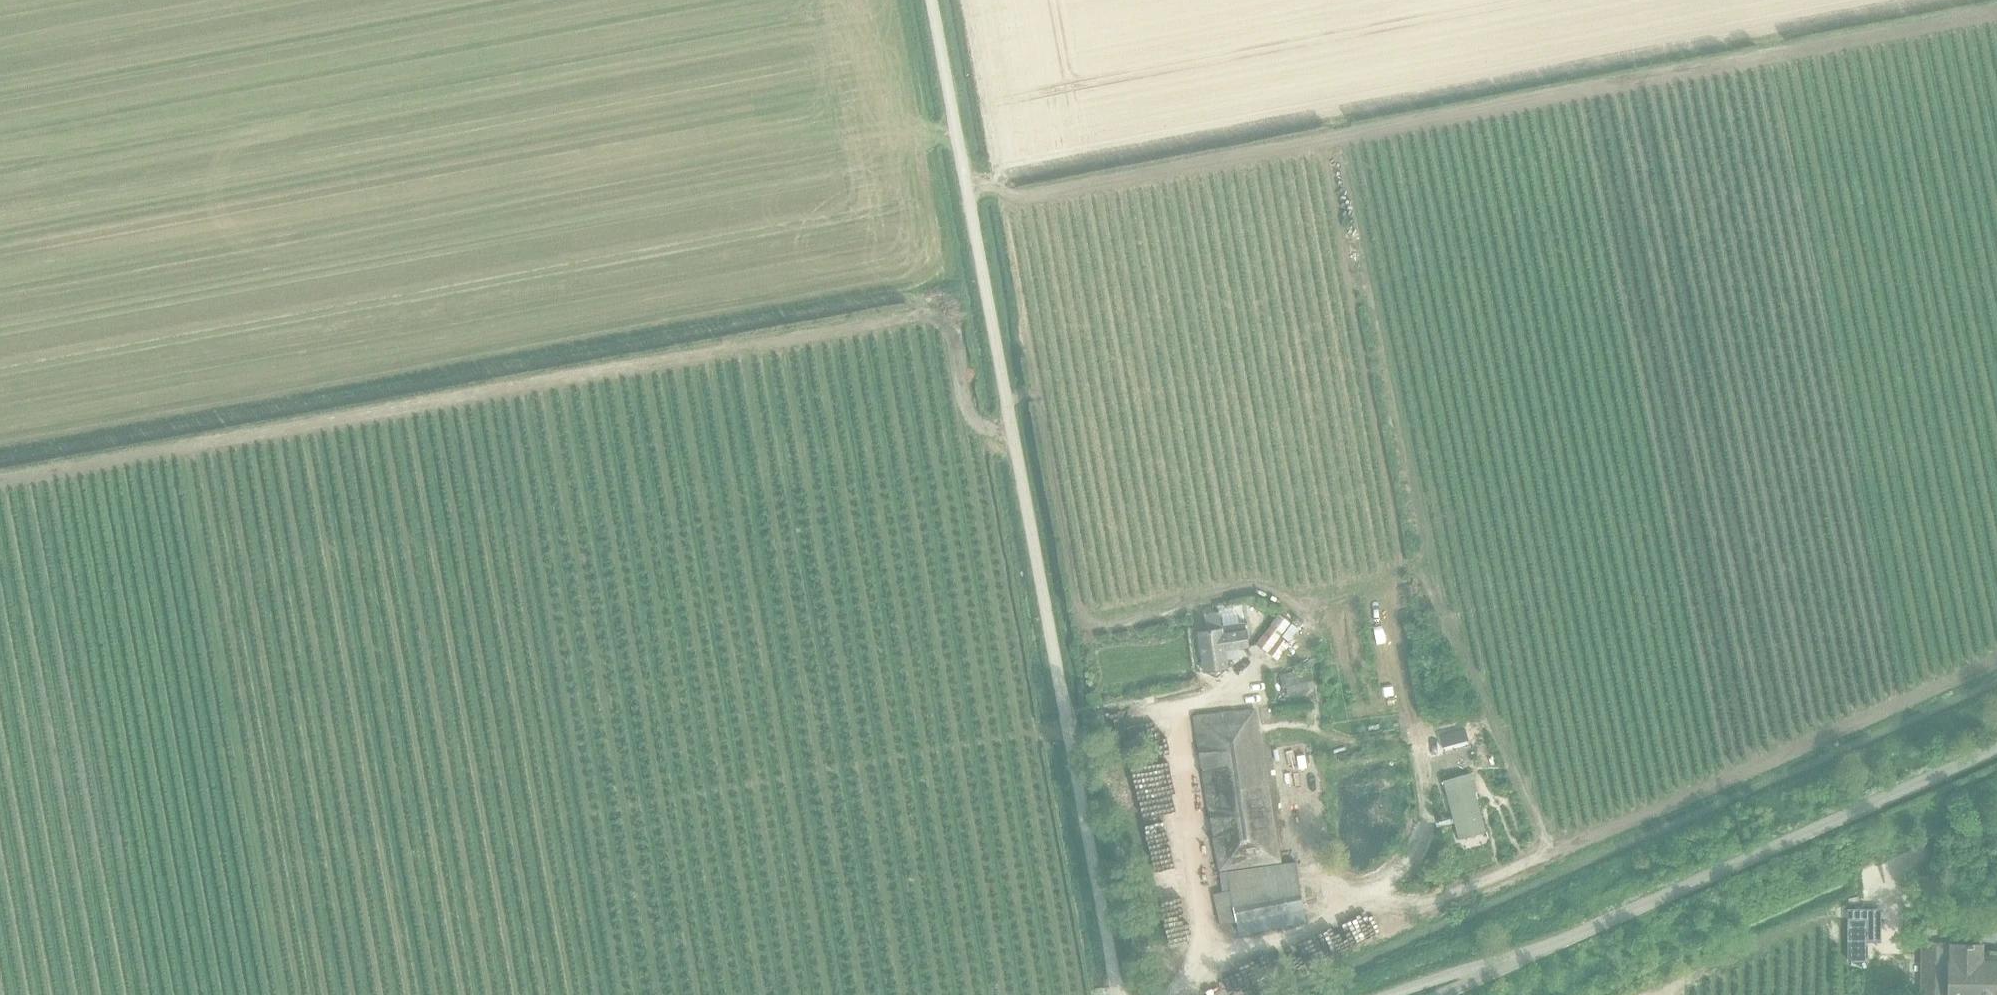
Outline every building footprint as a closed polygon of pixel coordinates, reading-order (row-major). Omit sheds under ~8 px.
[(1219,625),(1218,616),(1217,612),(1204,614),(1207,633),(1197,634),(1202,671),(1224,668),(1223,660),(1241,657),(1239,648),(1249,646),(1245,621),(1219,625)] [(1278,613),(1255,643),(1277,660),(1285,649),(1286,649),(1288,647),(1287,646),(1289,643),(1280,636),(1290,622),(1278,613)] [(1310,667),(1279,674),(1284,695),(1315,689),(1310,667)] [(1194,717),(1217,871),(1276,862),(1254,708),(1194,717)] [(1456,749),(1472,745),(1470,737),(1454,741),(1456,749)] [(1486,832),(1470,773),(1442,780),(1458,840),(1486,832)] [(1238,935),(1305,920),(1296,861),(1226,873),(1230,890),(1213,894),(1217,915),(1225,914),(1225,917),(1218,918),(1220,926),(1235,922),(1238,935)] [(1980,962),(1981,944),(1921,943),(1921,994),(1996,994),(1996,962),(1980,962)]
